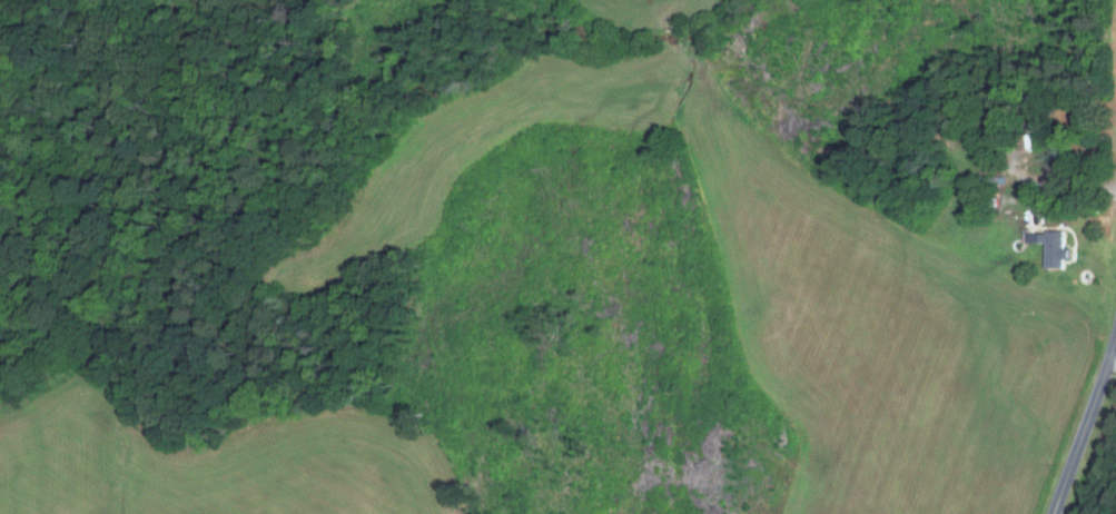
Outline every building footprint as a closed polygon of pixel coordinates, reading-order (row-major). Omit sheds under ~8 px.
[(1063,267),(1063,259),(1069,259),(1069,248),(1065,248),(1066,231),(1047,230),(1047,234),(1029,233),(1029,241),(1048,241),(1047,267),(1063,267)]
